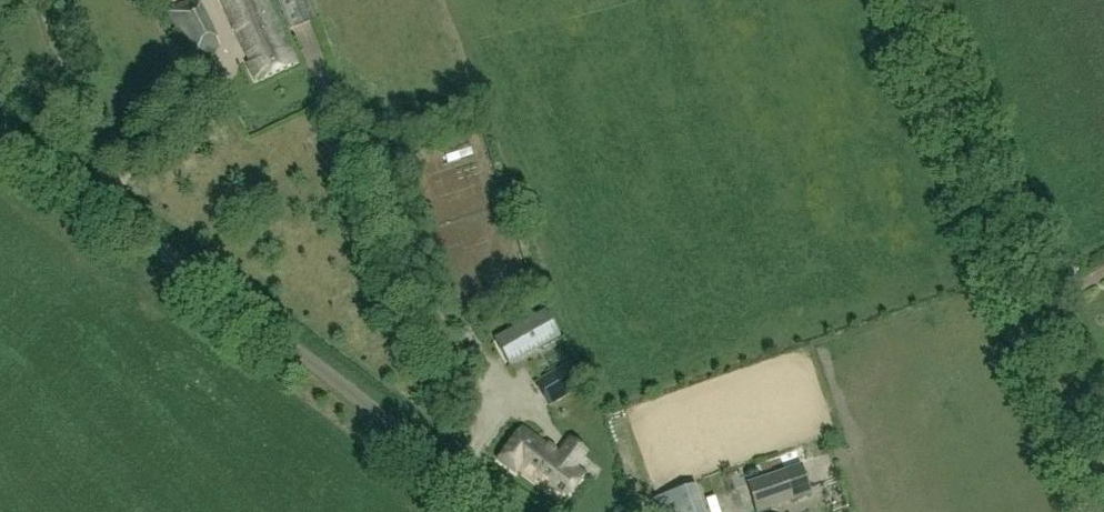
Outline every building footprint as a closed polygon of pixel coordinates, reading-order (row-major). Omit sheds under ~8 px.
[(196,0),(191,0),(168,12),(194,60),(221,47),(196,0)] [(227,10),(223,11),(253,77),(256,75),(258,79),(295,63),(266,0),(223,0),(227,10)] [(291,29),(316,19),(309,0),(280,0),(291,29)] [(510,366),(561,338),(541,303),(528,311),(533,319),(495,340),(510,366)] [(566,365),(536,384),(550,406),(580,387),(566,365)] [(568,442),(559,454),(524,429),(500,461),(515,473),(517,469),(563,503),(585,474),(578,468),(587,456),(568,442)] [(811,494),(802,466),(749,484),(758,511),(811,494)] [(662,496),(662,497),(667,511),(704,511),(695,485),(662,496)] [(728,511),(734,511),(741,510),(736,488),(723,491),(728,511)]
